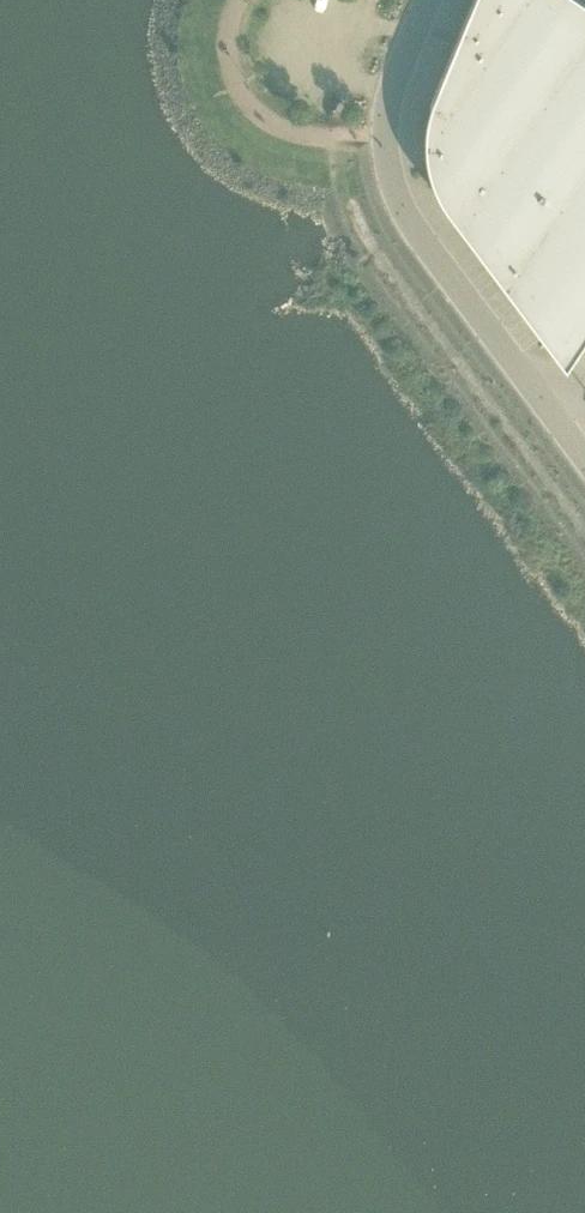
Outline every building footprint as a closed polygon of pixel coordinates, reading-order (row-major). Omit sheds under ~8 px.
[(426,124),(426,144),(428,163),(434,181),(442,198),(554,348),(578,347),(584,336),(584,0),(473,0),(426,124)]
